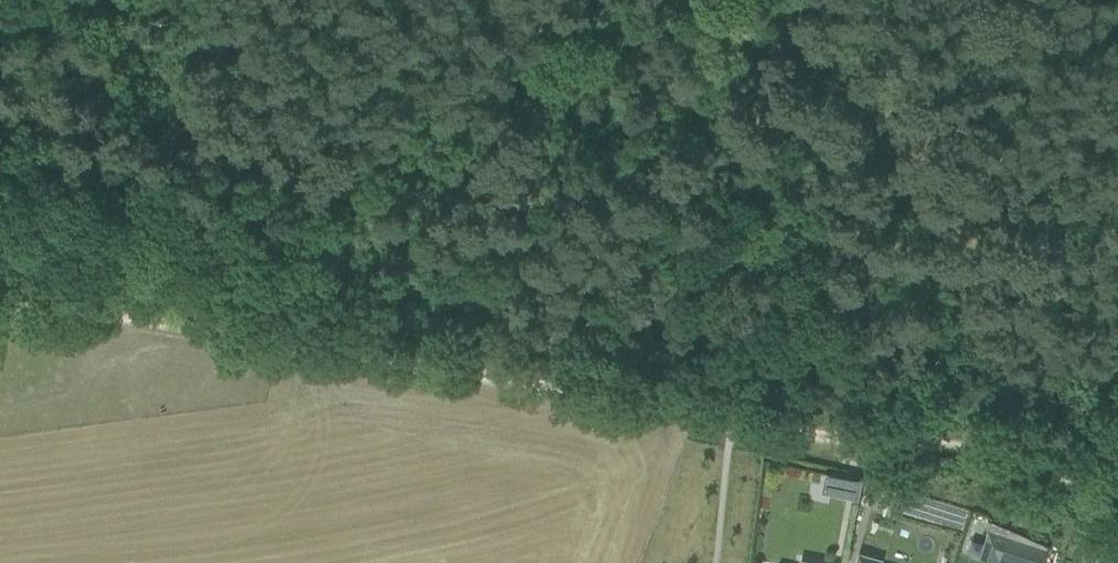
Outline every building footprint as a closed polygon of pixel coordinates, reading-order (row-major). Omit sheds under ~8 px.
[(857,497),(861,479),(843,476),(839,494),(857,497)] [(866,484),(859,538),(885,541),(892,488),(866,484)] [(998,557),(1017,562),(1041,562),(1047,544),(991,520),(988,531),(1004,537),(998,557)] [(857,562),(879,562),(880,559),(859,553),(857,562)]
